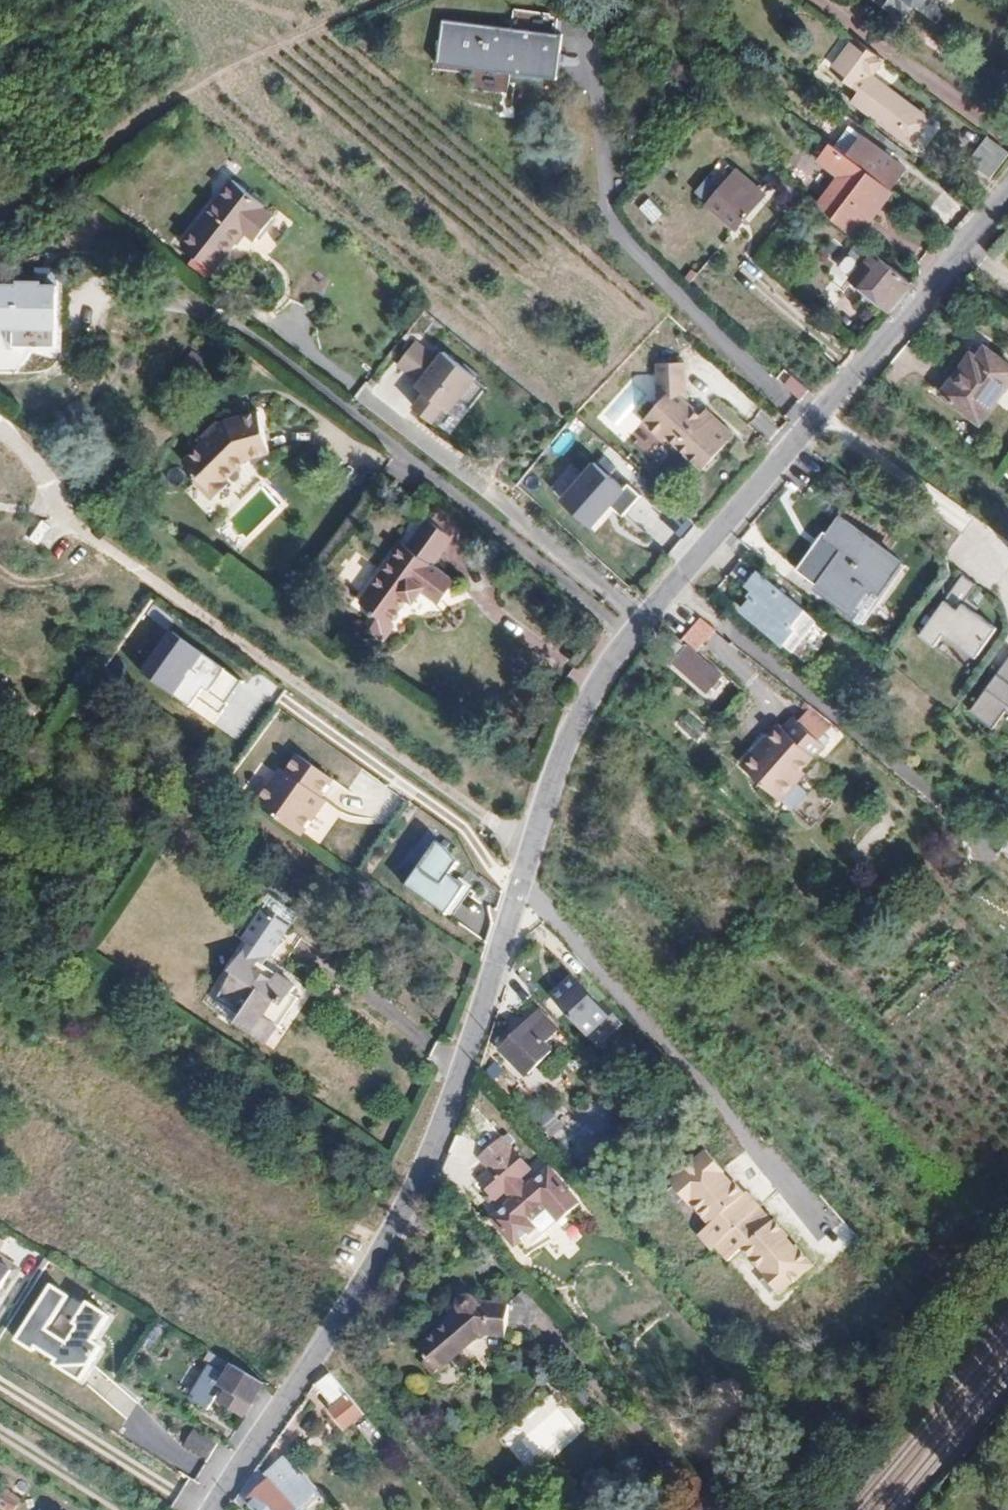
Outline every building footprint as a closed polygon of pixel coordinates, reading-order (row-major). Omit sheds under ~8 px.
[(911,25),(922,11),(937,11),(945,0),(876,0),(911,25)] [(561,77),(565,35),(444,23),(440,64),(561,77)] [(936,125),(890,89),(902,74),(874,53),(848,84),(876,106),(870,113),(916,149),(936,125)] [(813,133),(834,149),(841,141),(820,124),(813,133)] [(851,130),(841,141),(834,149),(835,150),(893,194),(909,174),(851,130)] [(968,161),(991,180),(1007,159),(1007,152),(989,136),(968,161)] [(822,211),(856,239),(893,194),(835,150),(823,165),(846,183),(822,211)] [(738,227),(765,194),(737,172),(709,202),(738,227)] [(271,205),(239,181),(212,216),(243,241),(251,232),(263,241),(281,217),(269,208),(271,205)] [(243,241),(212,216),(189,246),(220,271),(243,241)] [(889,314),(912,287),(875,256),(852,284),(889,314)] [(22,285),(0,284),(0,325),(39,326),(38,346),(60,347),(62,286),(44,285),(44,279),(22,278),(22,285)] [(452,411),(475,380),(445,359),(442,363),(417,345),(403,365),(423,380),(417,388),(427,395),(416,411),(435,425),(445,410),(452,411)] [(1007,386),(1007,363),(985,347),(978,358),(960,383),(953,378),(946,388),(941,395),(982,423),(1007,386)] [(971,353),(953,378),(960,383),(978,358),(971,353)] [(798,381),(782,367),(773,377),(788,391),(798,381)] [(705,466),(723,446),(731,453),(743,439),(714,412),(709,418),(691,401),(690,369),(663,370),(663,407),(648,422),(669,442),(673,439),(681,430),(691,440),(683,448),(705,466)] [(263,445),(245,409),(210,424),(200,434),(191,442),(177,456),(192,472),(188,476),(208,494),(224,479),(219,475),(240,455),(263,445)] [(750,425),(772,438),(780,425),(758,411),(750,425)] [(191,442),(200,434),(196,430),(188,439),(191,442)] [(673,439),(683,448),(691,440),(681,430),(673,439)] [(713,473),(731,453),(723,446),(705,466),(713,473)] [(571,462),(549,485),(561,497),(583,473),(571,462)] [(628,490),(595,463),(561,503),(595,532),(615,509),(624,517),(642,496),(630,486),(628,490)] [(904,563),(840,517),(828,533),(825,531),(813,547),(797,570),(864,620),(904,563)] [(432,520),(408,548),(399,559),(396,555),(357,602),(375,618),(382,624),(403,599),(409,604),(419,591),(436,605),(454,583),(432,567),(455,539),(432,520)] [(399,559),(408,548),(402,542),(393,553),(396,555),(399,559)] [(806,609),(759,572),(748,586),(758,593),(751,601),(743,611),(780,641),(806,609)] [(979,661),(1001,631),(965,604),(959,612),(945,602),(920,637),(936,649),(945,636),(979,661)] [(375,618),(364,630),(375,640),(386,627),(382,624),(375,618)] [(701,618),(683,638),(697,651),(716,630),(701,618)] [(655,638),(677,654),(685,644),(664,627),(655,638)] [(219,718),(244,683),(174,633),(144,676),(193,712),(199,704),(219,718)] [(722,677),(687,646),(676,659),(673,662),(707,693),(722,677)] [(970,710),(994,729),(1007,711),(1007,712),(1007,659),(970,710)] [(732,700),(739,690),(730,684),(723,693),(732,700)] [(831,728),(809,709),(799,722),(820,741),(831,728)] [(696,737),(704,727),(689,715),(681,725),(696,737)] [(742,765),(781,800),(806,772),(802,770),(824,745),(820,741),(799,722),(795,719),(784,730),(779,726),(769,737),(762,746),(760,745),(742,765)] [(311,815),(322,800),(335,783),(302,758),(289,776),(284,771),(258,806),(304,839),(318,820),(311,815)] [(311,815),(318,820),(329,805),(322,800),(311,815)] [(415,838),(408,862),(425,868),(433,843),(415,838)] [(459,864),(440,850),(411,888),(449,917),(469,891),(452,879),(459,864)] [(289,884),(270,910),(303,934),(319,911),(312,906),(315,903),(289,884)] [(457,913),(472,922),(482,906),(467,897),(457,913)] [(282,963),(303,934),(270,910),(256,929),(268,942),(263,949),(282,963)] [(282,963),(263,949),(243,976),(247,979),(236,994),(261,1011),(250,1027),(272,1043),(284,1027),(283,1026),(292,1012),(294,1013),(304,998),(308,992),(291,980),(287,987),(273,976),(282,963)] [(308,992),(314,984),(297,973),(291,980),(308,992)] [(589,1040),(610,1021),(576,984),(555,1003),(589,1040)] [(225,1010),(250,1027),(261,1011),(236,994),(225,1010)] [(284,1027),(292,1032),(311,1004),(304,998),(294,1013),(292,1012),(283,1026),(284,1027)] [(540,1012),(501,1050),(528,1076),(552,1052),(544,1044),(558,1030),(540,1012)] [(603,1052),(625,1029),(614,1018),(592,1041),(603,1052)] [(554,1138),(566,1125),(547,1108),(535,1121),(554,1138)] [(580,1204),(550,1170),(528,1190),(519,1180),(531,1169),(503,1138),(489,1151),(480,1159),(490,1172),(479,1181),(489,1192),(495,1199),(506,1190),(515,1200),(493,1219),(523,1254),(580,1204)] [(703,1152),(667,1184),(688,1208),(689,1206),(707,1227),(695,1237),(708,1252),(712,1248),(725,1263),(739,1250),(761,1275),(760,1276),(777,1296),(811,1267),(794,1247),(792,1248),(784,1239),(785,1237),(771,1221),(770,1222),(757,1207),(757,1208),(744,1192),(741,1195),(732,1184),(730,1185),(720,1173),(721,1172),(703,1152)] [(489,1205),(495,1199),(489,1192),(482,1197),(489,1205)] [(8,1241),(0,1236),(0,1254),(8,1241)] [(23,1276),(0,1262),(0,1311),(23,1276)] [(75,1294),(53,1281),(16,1341),(32,1350),(37,1342),(60,1356),(54,1367),(82,1384),(105,1347),(94,1341),(109,1317),(89,1305),(68,1339),(53,1330),(75,1294)] [(439,1371),(484,1334),(507,1337),(510,1306),(475,1301),(470,1297),(466,1296),(460,1300),(460,1301),(451,1307),(453,1320),(437,1333),(421,1347),(439,1371)] [(511,1296),(509,1322),(525,1323),(527,1297),(511,1296)] [(234,1406),(251,1418),(271,1387),(234,1364),(222,1382),(241,1395),(234,1406)] [(365,1416),(331,1374),(317,1386),(336,1409),(331,1412),(346,1431),(365,1416)] [(571,1395),(589,1415),(599,1406),(581,1386),(571,1395)] [(206,1457),(216,1444),(194,1429),(184,1442),(206,1457)] [(248,1504),(254,1509),(296,1509),(297,1509),(298,1509),(305,1509),(319,1497),(315,1493),(316,1492),(284,1458),(275,1467),(267,1475),(272,1481),(248,1504)] [(259,1467),(236,1503),(242,1509),(248,1504),(272,1481),(267,1475),(259,1467)] [(0,1493),(0,1508),(4,1509),(17,1509),(25,1497),(5,1485),(0,1493)]
